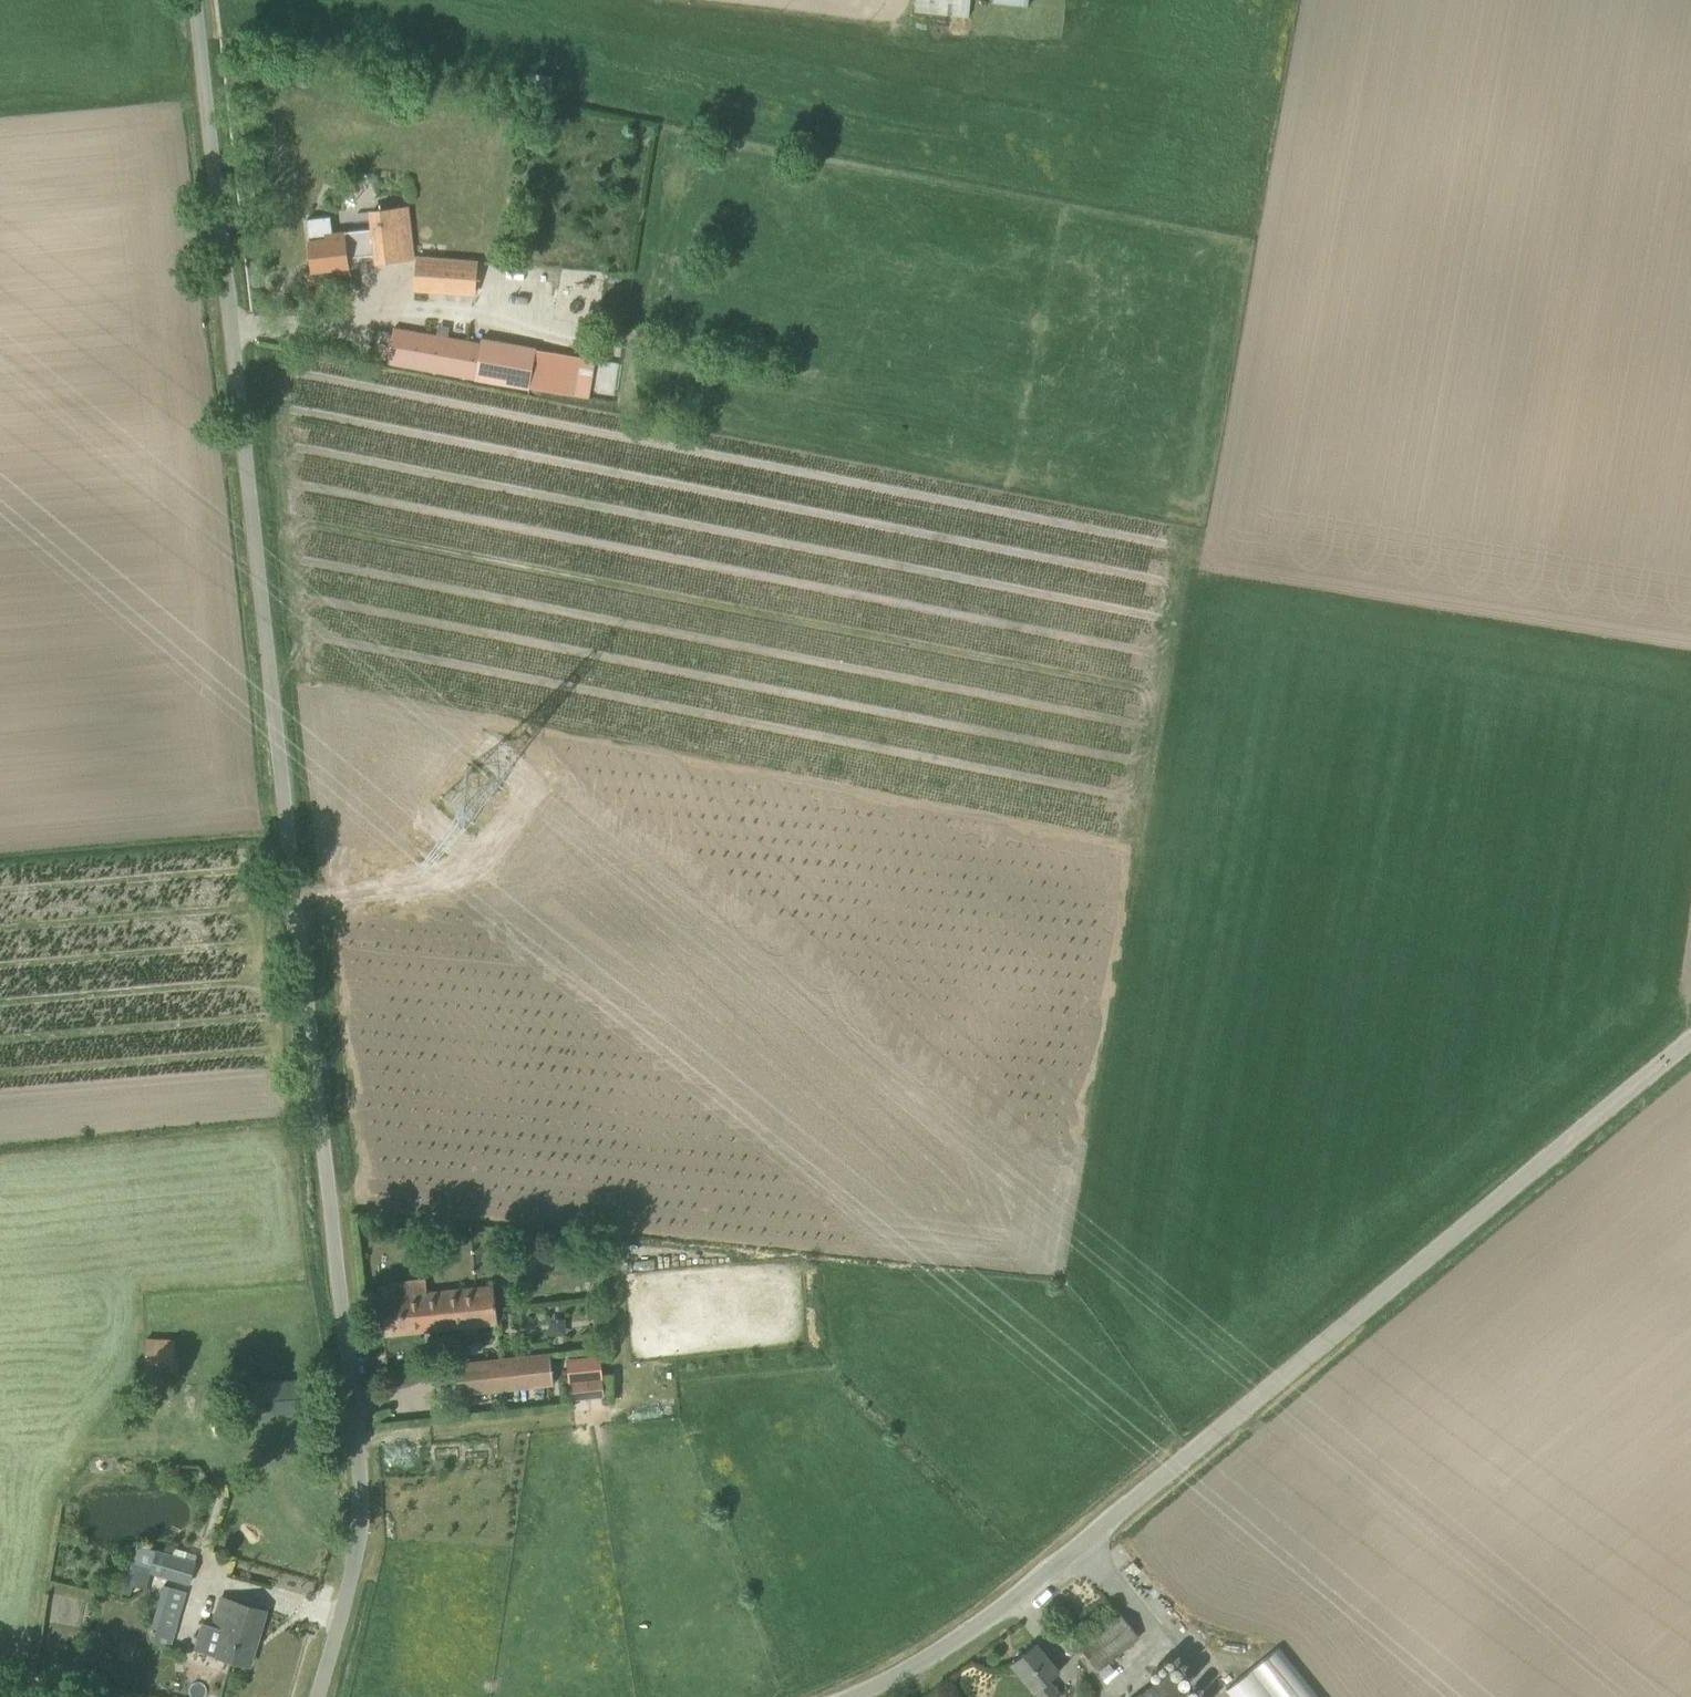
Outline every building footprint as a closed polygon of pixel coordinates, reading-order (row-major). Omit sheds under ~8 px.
[(916,12),(968,18),(970,0),(917,0),(916,12)] [(559,123),(551,109),(538,116),(546,130),(559,123)] [(347,266),(346,254),(375,250),(377,261),(415,256),(409,208),(371,213),(373,229),(344,233),(344,231),(332,233),(330,216),(307,219),(310,242),(309,242),(312,270),(347,266)] [(414,291),(475,296),(478,260),(416,256),(414,291)] [(482,337),(481,344),(394,329),(388,362),(530,388),(537,347),(482,337)] [(497,1325),(493,1284),(379,1297),(383,1335),(497,1325)] [(174,1366),(175,1339),(147,1339),(146,1365),(174,1366)] [(549,1353),(477,1361),(455,1364),(458,1394),(553,1384),(549,1353)] [(601,1357),(564,1360),(566,1377),(602,1374),(601,1357)] [(301,1376),(248,1379),(250,1414),(303,1412),(301,1376)] [(570,1400),(605,1396),(603,1376),(568,1380),(570,1400)] [(156,1551),(135,1545),(121,1591),(130,1594),(133,1585),(146,1589),(151,1572),(189,1584),(196,1559),(157,1548),(156,1551)] [(152,1623),(177,1627),(183,1588),(158,1584),(152,1623)] [(219,1596),(211,1625),(202,1623),(194,1649),(216,1655),(249,1665),(266,1610),(219,1596)] [(1078,1646),(1105,1679),(1116,1671),(1109,1662),(1140,1637),(1120,1612),(1078,1646)] [(1060,1672),(1036,1643),(1011,1663),(1040,1696),(1058,1696),(1062,1693),(1051,1680),(1060,1672)] [(1233,1696),(1320,1696),(1278,1643),(1223,1684),(1233,1696)] [(1136,1696),(1190,1696),(1169,1671),(1136,1696)]
